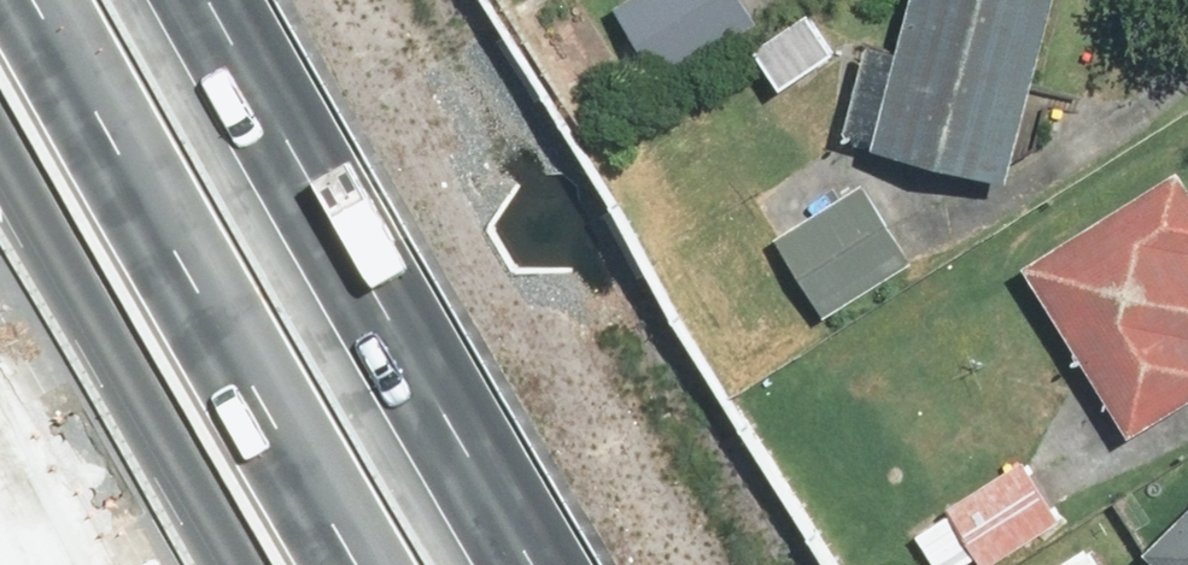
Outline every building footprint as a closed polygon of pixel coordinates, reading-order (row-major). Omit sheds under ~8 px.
[(752,0),(649,0),(627,14),(660,64),(754,2),(752,0)] [(879,53),(858,148),(1022,183),(1062,0),(924,0),(911,60),(879,53)] [(793,90),(843,55),(818,20),(768,55),(793,90)] [(1038,258),(1138,429),(1187,400),(1187,171),(1038,258)] [(918,268),(869,188),(783,241),(832,321),(918,268)] [(1038,455),(959,503),(997,564),(1000,564),(1077,518),(1038,455)] [(1158,553),(1170,564),(1187,564),(1187,523),(1158,553)] [(1096,546),(1065,564),(1108,564),(1096,546)]
